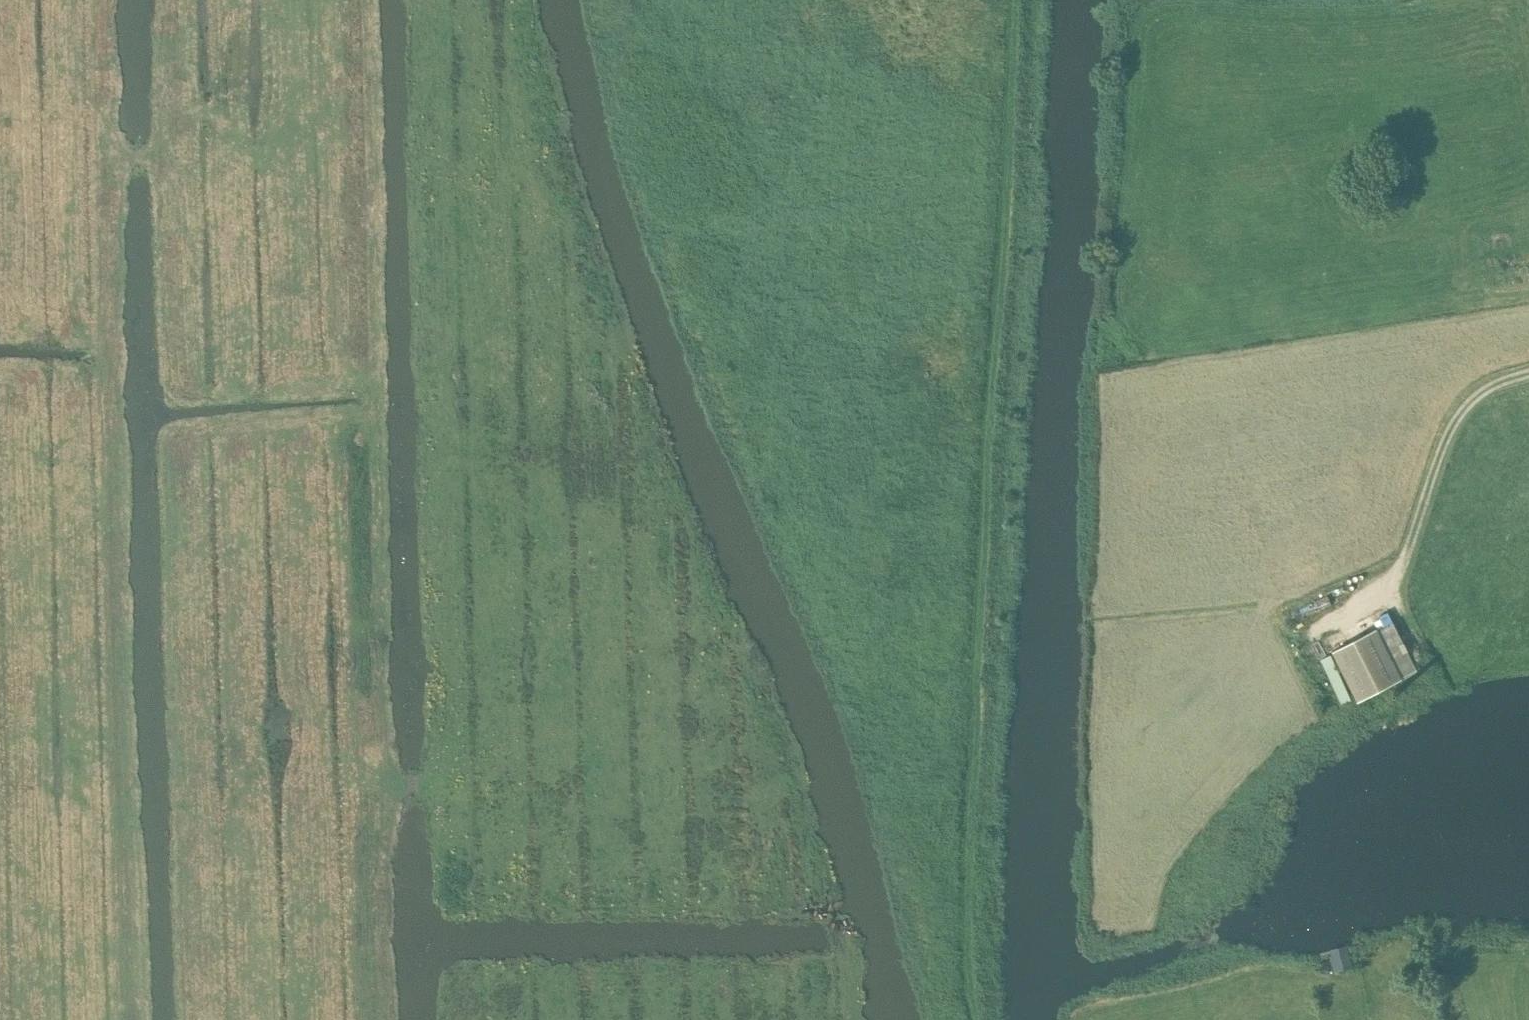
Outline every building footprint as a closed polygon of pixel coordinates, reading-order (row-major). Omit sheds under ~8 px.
[(1359,700),(1419,670),(1394,621),(1378,629),(1377,628),(1333,650),(1359,700)] [(1342,704),(1352,699),(1331,654),(1321,659),(1342,704)]
